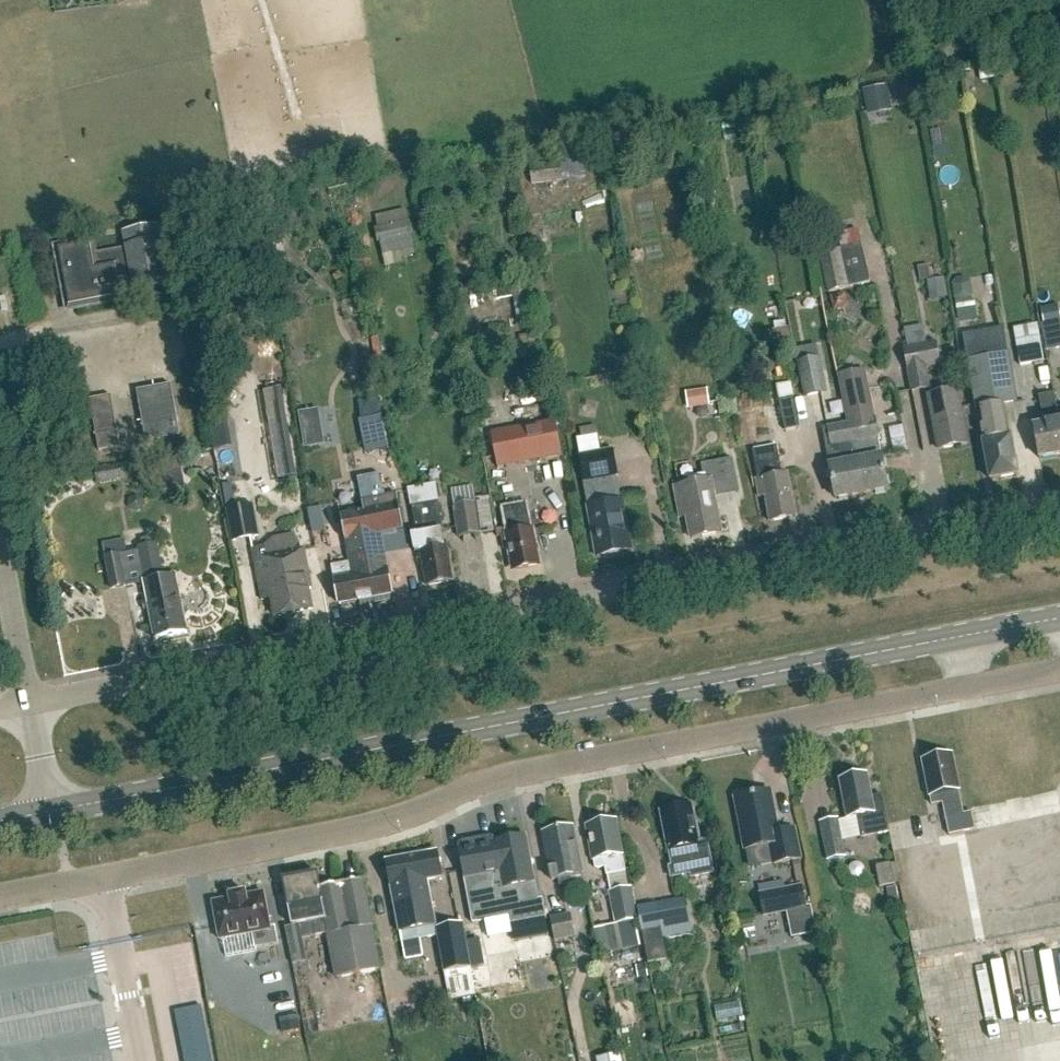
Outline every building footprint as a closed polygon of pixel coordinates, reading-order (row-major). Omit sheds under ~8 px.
[(887,86),(863,90),(868,114),(891,110),(887,86)] [(414,249),(411,237),(412,236),(409,221),(373,229),(376,245),(379,244),(382,255),(414,249)] [(171,286),(160,228),(125,234),(128,251),(95,258),(92,241),(54,248),(66,313),(125,302),(123,290),(135,288),(136,293),(171,286)] [(827,293),(869,283),(857,232),(837,236),(841,251),(819,256),(827,293)] [(941,263),(921,267),(923,280),(944,276),(941,263)] [(957,279),(953,285),(954,299),(961,304),(968,303),(973,297),(972,283),(965,277),(957,279)] [(927,302),(947,298),(944,282),(924,285),(927,302)] [(1059,349),(1059,321),(1042,325),(1047,351),(1059,349)] [(1019,366),(1044,362),(1037,325),(1013,329),(1019,366)] [(1016,475),(1003,406),(1017,404),(1003,328),(962,336),(976,412),(980,411),(986,442),(983,443),(990,480),(1016,475)] [(930,389),(926,370),(941,367),(936,342),(902,349),(907,374),(908,374),(912,392),(930,389)] [(804,397),(826,392),(819,358),(797,362),(804,397)] [(838,377),(848,424),(861,495),(888,490),(882,457),(881,457),(877,437),(878,437),(875,419),(873,419),(864,372),(838,377)] [(785,432),(800,429),(793,399),(790,383),(775,386),(785,432)] [(146,444),(180,437),(171,386),(137,392),(146,444)] [(284,389),(264,392),(279,479),(299,476),(284,389)] [(707,389),(686,393),(689,409),(710,405),(707,389)] [(938,451),(968,445),(957,391),(927,397),(938,451)] [(1056,410),(1053,394),(1038,397),(1044,425),(1033,427),(1039,460),(1059,456),(1059,429),(1056,410)] [(100,452),(120,448),(111,397),(90,401),(100,452)] [(319,409),(300,412),(305,448),(324,446),(319,409)] [(229,415),(211,417),(215,448),(232,446),(229,415)] [(383,417),(361,421),(367,454),(389,450),(383,417)] [(496,468),(562,456),(555,421),(490,433),(496,468)] [(835,500),(861,495),(848,424),(822,429),(829,467),(835,500)] [(600,454),(597,434),(576,438),(579,458),(584,482),(583,482),(592,533),(598,532),(603,557),(624,553),(623,546),(630,544),(622,501),(613,503),(609,479),(617,477),(612,451),(600,454)] [(782,476),(776,447),(752,452),(758,481),(756,481),(759,499),(764,498),(769,523),(796,518),(788,475),(782,476)] [(157,462),(163,493),(185,489),(181,469),(179,458),(157,462)] [(721,533),(714,498),(737,493),(731,461),(702,466),(705,482),(674,488),(680,520),(686,519),(690,539),(721,533)] [(113,467),(95,470),(97,484),(116,481),(113,467)] [(396,495),(383,498),(379,474),(357,478),(362,502),(364,512),(340,516),(345,543),(363,540),(367,559),(384,556),(381,536),(403,532),(396,495)] [(444,544),(441,532),(445,531),(435,485),(408,491),(417,535),(411,536),(415,552),(420,551),(427,588),(453,583),(445,544),(444,544)] [(500,509),(505,534),(513,572),(539,567),(531,530),(532,529),(526,503),(500,509)] [(459,539),(483,535),(478,504),(453,508),(459,539)] [(231,543),(259,537),(253,506),(225,511),(231,543)] [(312,534),(326,530),(321,508),(307,511),(312,534)] [(127,553),(125,540),(102,545),(111,589),(144,582),(155,640),(187,634),(177,588),(167,591),(158,547),(127,553)] [(370,578),(367,559),(363,540),(345,543),(349,564),(332,568),(339,606),(358,602),(354,581),(370,578)] [(267,557),(265,547),(252,549),(254,560),(261,593),(270,591),(275,616),(312,609),(308,590),(312,589),(304,549),(267,557)] [(392,596),(384,556),(367,559),(370,578),(354,581),(358,602),(392,596)] [(965,814),(954,755),(925,761),(934,805),(944,803),(951,836),(977,830),(973,813),(965,814)] [(881,802),(873,797),(868,775),(841,780),(849,819),(859,817),(863,838),(890,832),(884,801),(881,802)] [(771,791),(737,798),(747,850),(748,850),(752,868),(775,863),(775,864),(801,859),(795,828),(779,832),(771,791)] [(714,875),(708,842),(701,844),(698,825),(695,825),(692,808),(663,814),(673,868),(670,869),(672,879),(681,877),(680,875),(691,873),(692,879),(714,875)] [(625,873),(616,822),(588,827),(594,861),(596,869),(606,867),(607,876),(625,873)] [(826,861),(846,857),(839,826),(820,830),(826,861)] [(580,876),(578,865),(580,864),(573,828),(543,834),(551,870),(553,870),(555,881),(580,876)] [(459,851),(472,922),(473,925),(479,924),(481,931),(511,925),(510,923),(546,917),(543,901),(538,901),(527,842),(526,837),(495,843),(496,844),(483,847),(483,844),(480,842),(474,843),(472,846),(472,849),(459,851)] [(401,934),(437,927),(428,881),(443,878),(438,853),(387,863),(392,889),(401,934)] [(880,888),(895,885),(890,864),(875,866),(880,888)] [(320,889),(318,875),(284,882),(290,909),(294,927),(314,923),(317,936),(329,934),(338,979),(380,971),(363,881),(320,889)] [(760,894),(764,916),(788,911),(793,939),(818,934),(813,907),(807,908),(802,886),(760,894)] [(610,953),(640,947),(634,921),(638,920),(632,888),(608,893),(614,925),(604,927),(610,953)] [(897,888),(887,890),(891,908),(900,906),(897,888)] [(229,900),(212,903),(219,940),(223,940),(226,956),(256,951),(255,948),(277,944),(274,928),(270,929),(263,893),(246,896),(245,893),(229,896),(229,900)] [(660,927),(690,922),(685,898),(655,904),(660,927)] [(565,916),(550,919),(554,942),(569,939),(565,916)] [(462,924),(436,929),(444,974),(450,1000),(476,995),(474,990),(475,990),(462,924)] [(648,931),(651,961),(670,959),(666,929),(648,931)] [(1055,935),(1040,936),(1043,1016),(1058,1016),(1055,935)] [(1028,1046),(1042,1045),(1039,937),(1018,938),(1019,963),(1008,963),(1009,1000),(1026,999),(1028,1046)] [(646,964),(636,966),(639,980),(648,978),(646,964)] [(175,1013),(184,1060),(212,1060),(202,1007),(175,1013)]
